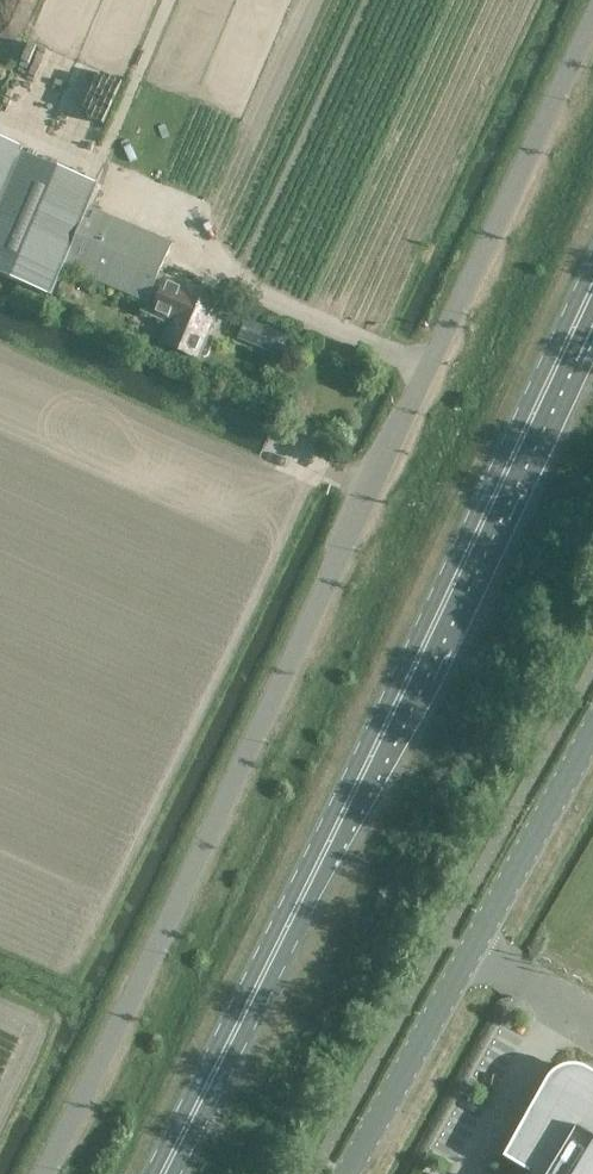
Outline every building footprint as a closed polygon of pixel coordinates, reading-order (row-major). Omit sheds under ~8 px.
[(9,64),(0,61),(0,95),(9,64)] [(158,319),(168,323),(160,342),(198,359),(200,356),(204,358),(208,356),(213,345),(211,341),(207,339),(223,299),(159,273),(172,242),(90,207),(99,184),(0,141),(0,273),(52,295),(64,266),(145,301),(140,311),(158,319)] [(245,318),(237,338),(282,357),(290,337),(245,318)] [(590,1070),(586,1067),(582,1066),(577,1065),(573,1065),(570,1066),(566,1066),(563,1068),(559,1069),(557,1071),(554,1074),(551,1076),(549,1079),(545,1086),(505,1158),(531,1173),(592,1173),(592,1071),(590,1070)]
